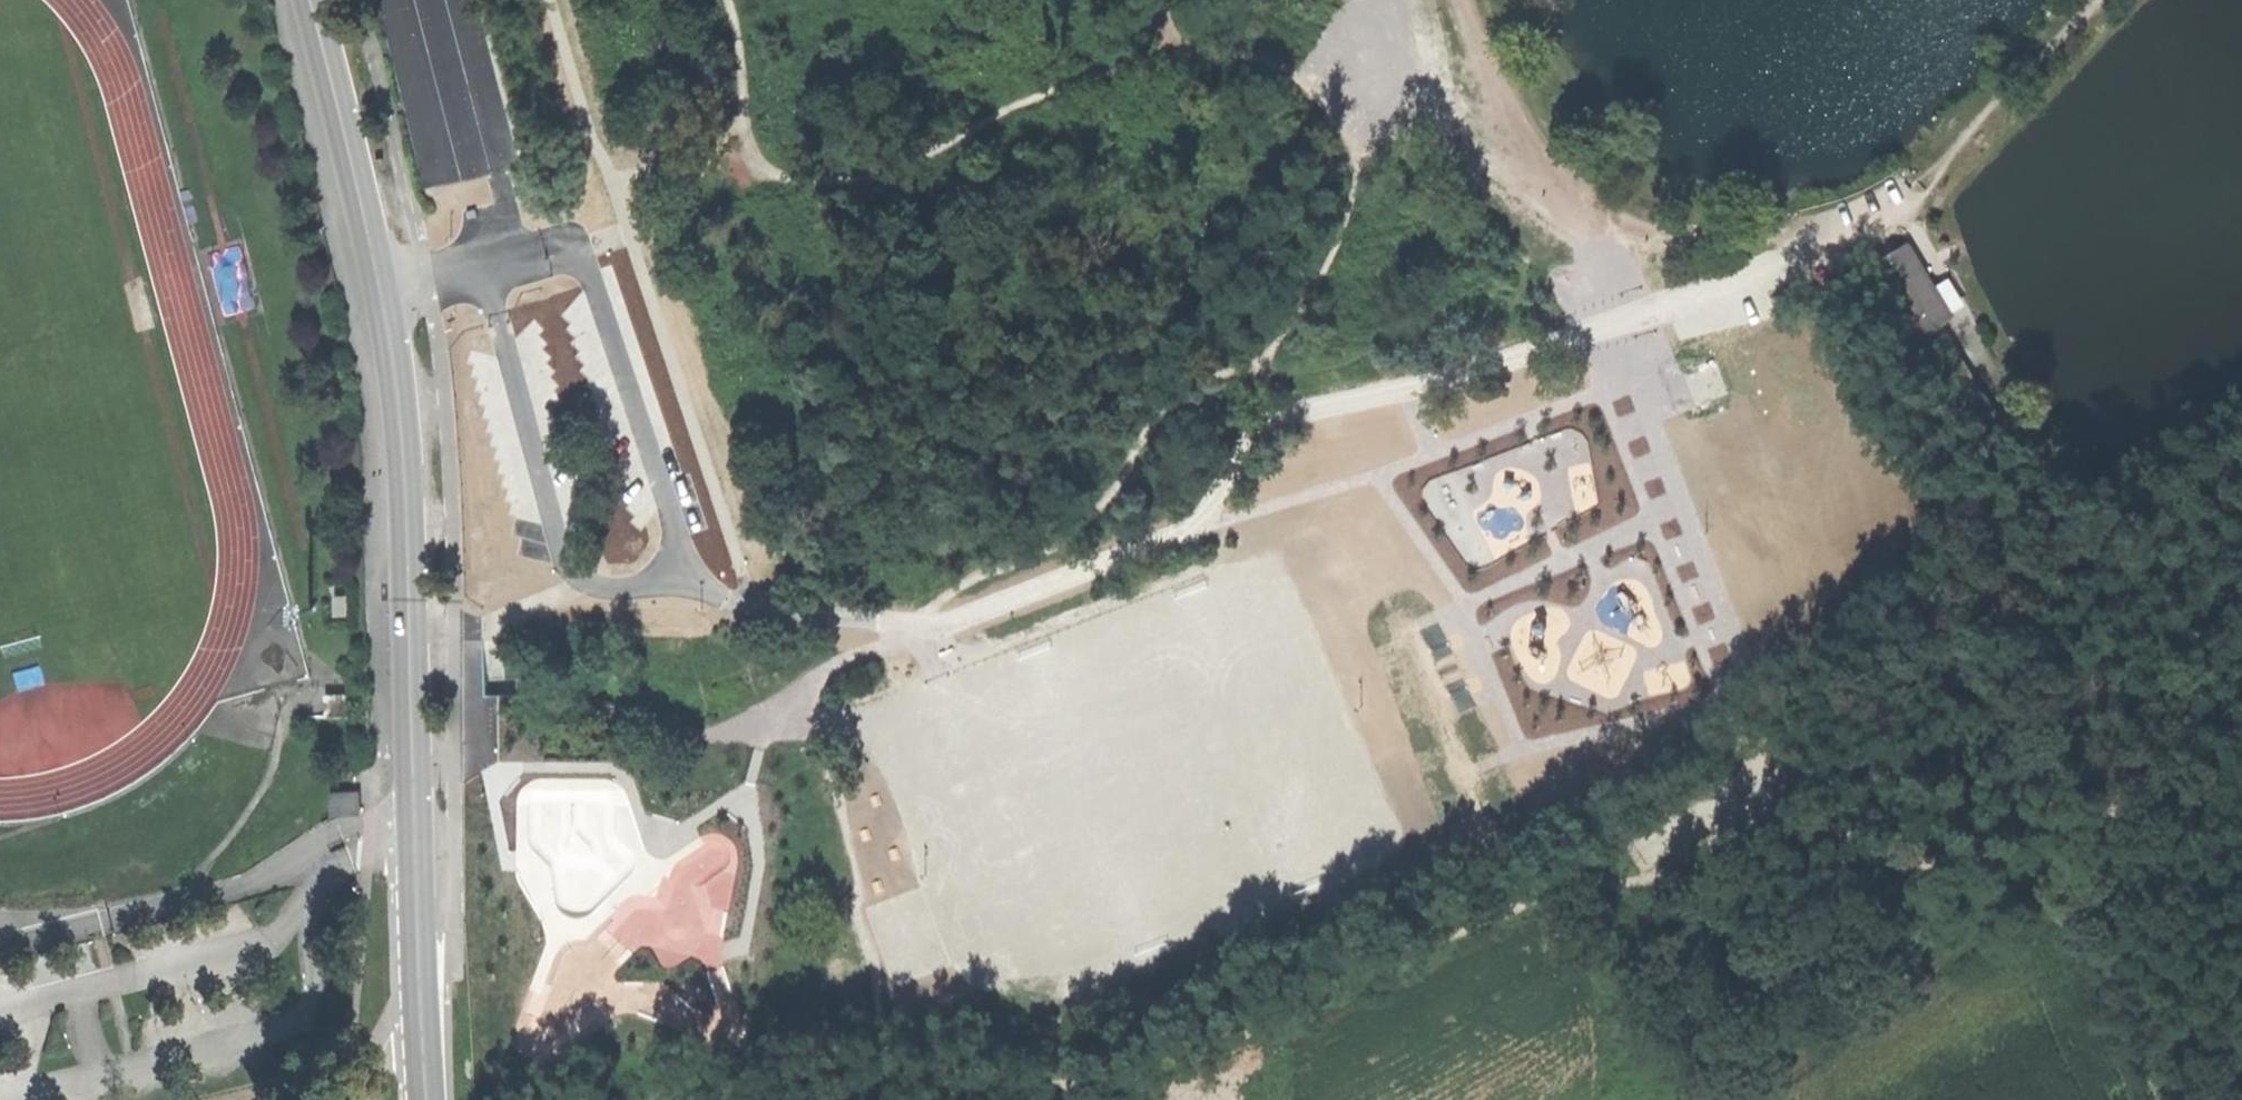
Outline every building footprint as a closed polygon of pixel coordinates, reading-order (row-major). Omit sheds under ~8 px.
[(1912,240),(1875,262),(1920,338),(1957,316),(1912,240)] [(318,717),(343,717),(343,695),(318,695),(318,717)] [(334,815),(354,814),(353,793),(333,794),(334,815)] [(710,1043),(751,1042),(750,973),(709,974),(710,1043)]
